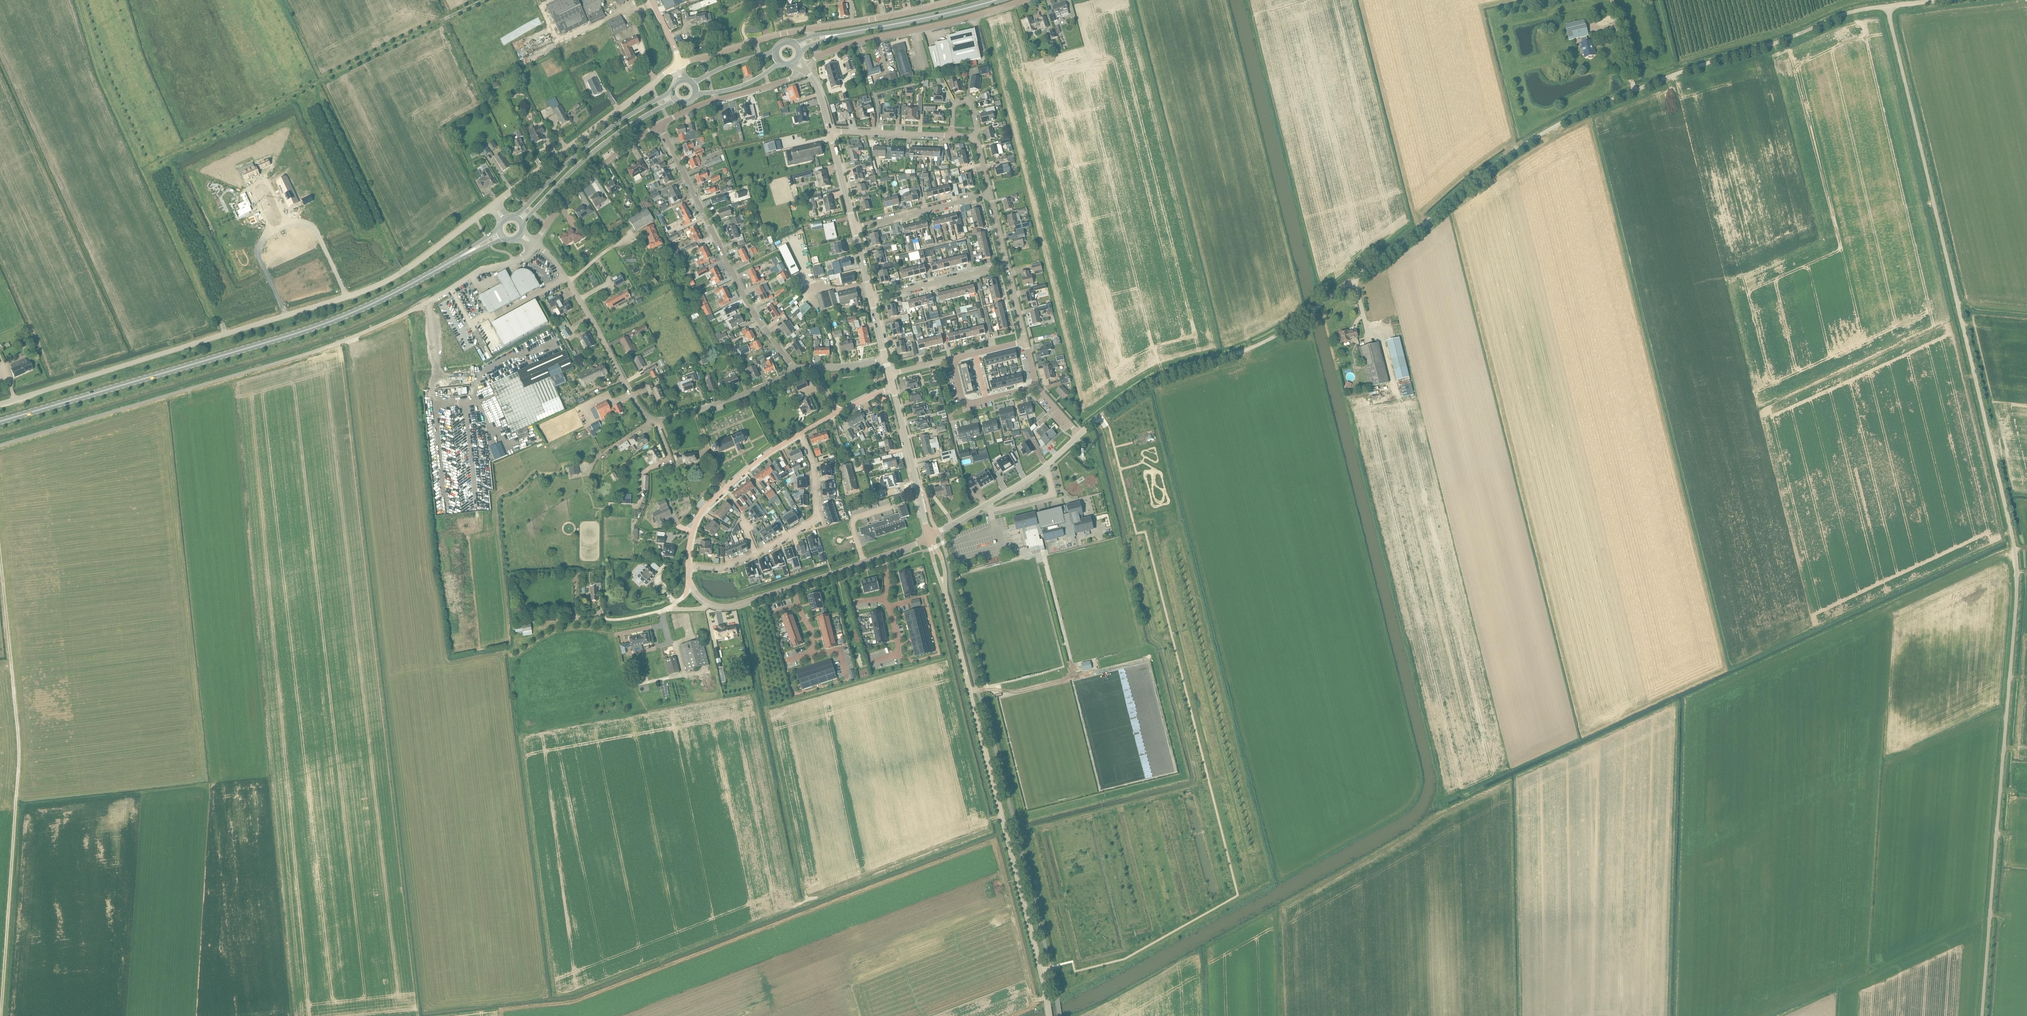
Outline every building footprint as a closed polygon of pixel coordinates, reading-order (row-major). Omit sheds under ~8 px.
[(546,6),(560,35),(598,16),(590,0),(558,0),(546,6)] [(666,10),(688,0),(661,0),(666,10)] [(690,6),(693,13),(710,6),(707,0),(705,0),(690,6)] [(616,13),(615,3),(605,3),(605,13),(616,13)] [(839,5),(840,13),(841,18),(848,16),(847,9),(848,8),(847,3),(839,5)] [(1048,13),(1050,17),(1052,22),(1058,20),(1057,18),(1069,14),(1068,10),(1065,3),(1053,7),(1054,11),(1048,13)] [(798,6),(786,9),(787,12),(788,17),(799,15),(799,14),(806,14),(806,10),(805,10),(798,10),(798,6)] [(668,13),(664,15),(670,29),(677,26),(672,15),(679,12),(677,8),(668,13)] [(706,21),(705,15),(695,16),(695,15),(690,16),(689,12),(685,13),(687,21),(695,19),(696,23),(706,21)] [(625,24),(620,15),(607,22),(613,35),(630,27),(629,24),(625,25),(625,24)] [(1031,18),(1023,21),(1024,25),(1025,25),(1028,33),(1036,31),(1035,28),(1041,26),(1042,29),(1049,27),(1045,17),(1039,19),(1039,20),(1033,22),(1031,18)] [(1585,54),(1585,58),(1595,55),(1592,41),(1588,42),(1587,36),(1589,35),(1585,20),(1565,25),(1569,40),(1580,37),(1583,48),(1581,49),(1583,55),(1585,54)] [(1055,28),(1050,30),(1052,38),(1058,37),(1055,28)] [(948,41),(935,44),(936,47),(941,68),(948,66),(949,70),(964,67),(963,63),(976,60),(981,59),(977,43),(978,43),(976,35),(975,30),(974,30),(975,31),(957,35),(957,34),(957,35),(947,37),(948,41)] [(625,60),(629,67),(637,63),(635,57),(630,48),(639,43),(636,36),(621,43),(628,59),(625,60)] [(892,46),(893,51),(894,54),(895,54),(902,76),(903,75),(904,79),(914,76),(913,72),(912,72),(905,51),(906,50),(904,43),(892,46)] [(864,58),(869,76),(881,73),(879,68),(873,69),(869,56),(864,58)] [(846,63),(847,68),(848,72),(856,70),(853,61),(846,63)] [(837,62),(825,66),(828,76),(840,73),(837,62)] [(746,67),(742,68),(745,77),(749,76),(752,75),(750,66),(746,67)] [(983,67),(978,68),(980,75),(986,73),(987,77),(990,76),(989,72),(988,66),(983,67)] [(884,77),(880,78),(882,86),(898,81),(901,81),(901,80),(899,72),(897,72),(895,73),(889,74),(884,76),(884,77)] [(840,73),(828,76),(832,89),(837,88),(841,86),(839,81),(842,80),(840,73)] [(972,77),(970,89),(972,89),(972,90),(976,91),(976,90),(979,90),(980,78),(972,77)] [(590,88),(594,96),(595,95),(596,95),(597,95),(598,95),(599,94),(600,94),(600,93),(601,93),(601,92),(602,92),(600,88),(599,88),(598,85),(599,85),(596,78),(587,82),(589,86),(590,85),(592,88),(590,88)] [(949,81),(951,87),(951,89),(954,89),(955,93),(963,91),(960,82),(956,83),(956,79),(949,81)] [(788,92),(785,94),(782,95),(783,98),(798,93),(796,87),(787,90),(788,92)] [(934,88),(934,94),(934,101),(943,102),(944,94),(941,94),(941,88),(934,88)] [(988,91),(980,94),(982,98),(983,98),(983,99),(979,101),(980,104),(979,104),(980,106),(980,107),(991,104),(990,98),(989,98),(988,95),(990,95),(988,91)] [(788,103),(791,102),(800,99),(798,93),(783,98),(783,100),(787,99),(788,103)] [(863,108),(858,109),(860,115),(861,120),(869,117),(868,113),(874,111),(871,99),(868,100),(867,96),(862,98),(864,104),(863,104),(862,105),(863,108)] [(912,109),(912,121),(918,121),(919,111),(922,111),(923,96),(919,96),(918,109),(912,109)] [(546,103),(548,107),(551,105),(554,110),(560,121),(562,125),(568,121),(565,116),(566,115),(564,111),(561,106),(560,107),(555,98),(546,103)] [(763,113),(772,111),(769,99),(761,101),(763,113)] [(849,102),(843,104),(844,110),(838,112),(840,120),(850,117),(848,112),(852,111),(849,102)] [(749,105),(742,106),(745,122),(757,119),(753,105),(750,106),(749,105)] [(880,113),(884,113),(884,120),(890,120),(890,110),(887,110),(887,107),(884,107),(884,105),(881,105),(880,113)] [(890,110),(890,120),(896,120),(896,114),(900,114),(900,105),(896,105),(896,107),(894,107),(894,110),(890,110)] [(902,105),(902,114),(906,114),(905,120),(912,121),(912,109),(906,108),(906,105),(902,105)] [(797,116),(794,117),(795,124),(799,123),(799,124),(808,122),(807,117),(806,114),(807,114),(805,107),(796,109),(797,116)] [(985,109),(987,113),(980,115),(983,123),(988,122),(988,123),(992,122),(991,121),(995,120),(993,112),(995,111),(994,107),(985,109)] [(729,112),(722,114),(725,125),(732,124),(732,122),(736,121),(735,115),(730,116),(729,112)] [(934,121),(944,122),(944,116),(942,116),(943,113),(934,112),(934,115),(937,116),(937,118),(934,118),(934,121)] [(684,127),(677,128),(680,143),(696,139),(696,138),(699,137),(697,131),(694,132),(694,131),(695,131),(693,124),(688,125),(690,131),(685,132),(684,127)] [(538,128),(537,127),(533,129),(532,127),(527,129),(528,132),(529,131),(532,136),(528,138),(530,143),(534,141),(535,143),(543,140),(540,134),(544,132),(542,127),(538,128)] [(985,130),(988,140),(995,138),(992,129),(985,130)] [(792,140),(805,139),(804,132),(791,133),(792,140)] [(512,143),(516,150),(518,155),(526,151),(520,139),(512,143)] [(764,145),(766,154),(782,150),(780,141),(779,141),(764,145)] [(694,147),(692,142),(682,146),(686,154),(692,152),(690,148),(694,147)] [(823,154),(820,143),(791,150),(794,164),(814,160),(813,156),(823,154)] [(847,150),(848,153),(850,153),(852,161),(854,161),(856,166),(862,165),(861,161),(859,162),(856,153),(863,151),(861,144),(853,146),(853,145),(849,146),(847,150)] [(990,146),(993,156),(996,155),(996,156),(997,157),(999,156),(999,154),(1003,153),(1001,145),(1000,146),(999,144),(990,146)] [(479,149),(484,156),(490,152),(485,145),(479,149)] [(874,147),(873,156),(885,157),(885,160),(889,160),(889,151),(886,151),(886,147),(874,147)] [(889,151),(889,160),(891,160),(892,160),(892,157),(897,157),(904,158),(904,153),(904,148),(892,148),(892,152),(889,151)] [(906,156),(907,156),(907,159),(909,159),(909,161),(913,161),(913,160),(916,160),(916,159),(916,157),(916,149),(910,148),(910,151),(907,151),(906,156)] [(655,149),(650,152),(655,159),(657,158),(659,157),(662,155),(659,149),(656,151),(655,149)] [(937,165),(940,165),(940,161),(943,161),(943,158),(940,158),(941,150),(934,149),(934,157),(938,158),(937,165)] [(952,158),(953,161),(954,161),(966,158),(965,151),(957,153),(958,156),(952,158)] [(656,162),(650,152),(645,155),(647,158),(644,159),(649,167),(652,165),(650,162),(652,161),(655,165),(657,163),(656,162)] [(494,157),(501,167),(504,171),(510,167),(500,153),(494,157)] [(692,169),(697,168),(698,167),(697,164),(701,163),(698,157),(689,161),(692,169)] [(708,168),(721,162),(719,157),(705,162),(708,168)] [(966,158),(954,161),(955,164),(959,162),(960,166),(968,164),(966,158)] [(253,164),(245,167),(247,170),(243,172),(245,177),(247,181),(259,175),(257,170),(261,169),(270,165),(267,160),(258,164),(259,165),(256,167),(255,167),(254,167),(253,164)] [(647,170),(644,164),(641,160),(633,164),(634,165),(632,166),(633,167),(628,170),(632,178),(634,180),(635,180),(636,182),(642,178),(640,175),(647,170)] [(1011,172),(1008,164),(1001,165),(1002,167),(996,169),(997,175),(1011,172)] [(823,171),(822,167),(815,169),(816,173),(820,188),(830,186),(826,170),(823,171)] [(489,168),(484,171),(481,173),(484,178),(483,178),(482,178),(480,179),(480,180),(479,181),(484,189),(485,188),(484,187),(488,185),(490,188),(497,184),(493,178),(494,177),(489,168)] [(665,169),(665,168),(656,173),(658,177),(661,175),(662,177),(659,178),(660,181),(663,179),(663,180),(671,176),(668,171),(666,172),(665,169)] [(706,172),(702,173),(695,176),(698,185),(704,182),(703,179),(704,179),(708,177),(706,172)] [(854,176),(856,181),(864,179),(863,176),(866,175),(866,173),(854,176)] [(922,175),(918,175),(920,182),(923,182),(923,181),(929,179),(928,174),(926,174),(922,175)] [(970,174),(965,175),(961,176),(963,182),(972,180),(970,174)] [(710,178),(712,183),(720,180),(718,175),(710,178)] [(280,176),(275,178),(287,203),(296,199),(286,179),(282,180),(280,176)] [(663,180),(665,185),(673,181),(671,176),(663,180)] [(788,178),(790,186),(796,184),(793,176),(788,178)] [(963,182),(963,184),(964,189),(973,187),(972,180),(963,182)] [(609,183),(609,185),(606,187),(610,194),(614,192),(615,193),(622,189),(618,183),(615,185),(613,181),(609,183)] [(930,181),(933,196),(939,195),(936,181),(933,181),(935,189),(932,190),(930,181)] [(936,181),(939,195),(945,193),(944,187),(938,189),(936,181)] [(657,182),(655,183),(657,187),(659,191),(664,189),(662,185),(660,187),(657,182)] [(863,184),(864,185),(857,186),(859,193),(866,192),(865,187),(868,186),(868,183),(863,184)] [(668,190),(669,192),(666,194),(667,197),(678,191),(676,186),(668,190)] [(705,190),(707,195),(718,191),(716,186),(705,190)] [(910,194),(912,202),(918,200),(918,199),(922,198),(919,188),(915,189),(916,192),(910,194)] [(736,192),(738,199),(747,196),(745,189),(736,192)] [(909,189),(899,191),(901,196),(902,202),(905,201),(906,203),(911,202),(912,202),(910,194),(909,189)] [(681,200),(679,197),(681,196),(678,191),(667,197),(668,199),(670,199),(672,197),(675,203),(681,200)] [(651,200),(660,196),(658,192),(649,196),(651,200)] [(250,206),(251,206),(245,193),(240,195),(241,196),(242,196),(244,202),(238,205),(240,210),(237,211),(240,216),(238,216),(239,217),(252,211),(250,206)] [(307,193),(299,197),(301,202),(309,198),(307,193)] [(605,199),(603,195),(599,197),(597,193),(593,195),(594,196),(590,198),(595,206),(598,204),(599,205),(606,200),(605,199)] [(891,199),(890,194),(887,195),(888,199),(885,200),(887,208),(893,206),(891,199)] [(1006,210),(1011,209),(1013,208),(1012,203),(1014,202),(1013,198),(1018,197),(1017,194),(1012,195),(1013,198),(1004,201),(1006,210)] [(726,200),(724,195),(710,200),(712,205),(726,200)] [(807,204),(811,203),(814,217),(817,216),(815,209),(817,209),(815,201),(822,199),(821,195),(810,198),(811,198),(806,199),(807,204)] [(864,203),(862,203),(862,206),(863,212),(864,211),(870,210),(868,202),(867,199),(870,199),(869,195),(863,196),(864,203)] [(823,198),(827,213),(831,212),(831,211),(834,210),(833,205),(832,203),(834,203),(832,196),(823,198)] [(891,199),(893,206),(899,205),(899,203),(902,202),(901,196),(891,199)] [(643,209),(646,207),(647,209),(653,205),(648,198),(642,203),(640,204),(643,209)] [(579,209),(575,211),(579,218),(585,215),(586,216),(593,212),(589,206),(584,209),(582,206),(578,208),(579,209)] [(679,211),(676,212),(678,216),(681,214),(682,217),(683,218),(690,214),(687,209),(686,209),(684,206),(678,209),(679,211)] [(647,209),(628,220),(636,232),(654,221),(649,213),(654,209),(652,207),(647,210),(647,209)] [(720,220),(733,216),(732,213),(730,213),(729,208),(717,212),(720,220)] [(971,211),(972,216),(972,217),(980,215),(979,209),(971,211)] [(683,218),(684,220),(685,221),(682,223),(683,226),(686,225),(690,223),(690,221),(692,220),(690,214),(683,218)] [(952,216),(953,222),(954,225),(956,225),(959,235),(965,233),(960,214),(957,215),(957,214),(952,216)] [(1018,214),(1007,216),(1010,228),(1019,225),(1017,219),(1019,218),(1018,214)] [(249,217),(252,224),(257,222),(254,215),(249,217)] [(980,215),(972,217),(974,224),(982,222),(980,215)] [(953,225),(953,226),(952,222),(953,222),(952,216),(945,217),(946,223),(950,223),(951,226),(952,231),(954,230),(953,225)] [(739,217),(730,220),(733,227),(726,229),(729,235),(737,232),(735,228),(739,227),(738,225),(742,224),(739,217)] [(927,245),(934,244),(933,239),(931,239),(927,222),(921,223),(922,229),(926,228),(928,236),(925,237),(926,242),(927,245)] [(972,231),(973,233),(981,231),(981,228),(983,228),(982,222),(974,224),(975,230),(972,231)] [(827,240),(832,239),(837,237),(835,230),(833,223),(829,224),(830,225),(828,225),(827,224),(823,225),(827,240)] [(915,224),(910,226),(911,232),(914,231),(915,236),(912,237),(913,240),(912,240),(913,244),(917,243),(916,240),(919,239),(917,230),(915,224)] [(653,225),(649,227),(656,243),(655,243),(657,248),(663,245),(661,240),(660,240),(653,225)] [(910,241),(912,240),(913,240),(912,237),(911,232),(910,226),(903,227),(905,233),(908,233),(908,236),(909,236),(910,241)] [(656,243),(649,227),(644,229),(650,244),(650,245),(652,250),(657,248),(655,243),(656,243)] [(691,234),(689,235),(690,238),(699,233),(696,227),(689,230),(691,234)] [(567,233),(560,237),(564,244),(572,239),(575,243),(583,238),(578,230),(574,233),(571,229),(566,232),(567,233)] [(1013,239),(1015,248),(1024,246),(1023,242),(1026,241),(1025,237),(1024,230),(1017,232),(1017,235),(1015,235),(1016,238),(1013,239)] [(978,241),(986,239),(985,233),(982,233),(981,231),(973,233),(973,235),(976,235),(978,241)] [(738,236),(737,232),(729,235),(731,241),(737,239),(738,242),(743,240),(744,240),(742,235),(738,236)] [(667,237),(669,242),(679,238),(676,233),(667,237)] [(690,238),(692,240),(694,239),(696,243),(702,240),(699,233),(690,238)] [(871,241),(873,247),(881,245),(880,242),(887,240),(886,239),(886,238),(871,241)] [(838,244),(834,245),(836,254),(841,253),(842,253),(847,252),(846,248),(845,248),(844,246),(844,243),(839,244),(838,244)] [(786,245),(779,248),(792,275),(799,272),(786,245)] [(989,251),(988,245),(979,247),(981,253),(989,251)] [(702,246),(695,250),(697,254),(700,252),(702,256),(708,252),(705,247),(703,248),(702,246)] [(933,248),(925,250),(926,257),(931,256),(930,252),(934,251),(933,248)] [(741,257),(746,255),(748,254),(747,252),(745,253),(743,249),(738,252),(741,257)] [(917,255),(919,254),(920,259),(925,258),(923,250),(916,252),(917,255)] [(885,251),(882,252),(874,254),(876,260),(884,258),(887,257),(885,251)] [(968,263),(967,258),(967,256),(969,255),(968,251),(962,252),(963,256),(961,257),(963,264),(968,263)] [(991,258),(989,251),(981,253),(978,254),(980,260),(991,258)] [(703,259),(700,261),(702,264),(709,260),(708,259),(711,258),(708,252),(702,256),(703,259)] [(895,257),(897,263),(899,263),(899,259),(900,259),(904,258),(903,255),(895,257)] [(937,262),(939,270),(945,269),(943,261),(942,261),(941,257),(939,258),(940,262),(937,262)] [(842,261),(838,262),(833,264),(835,275),(841,273),(840,268),(844,267),(851,266),(850,260),(849,258),(842,260),(842,261)] [(885,264),(884,258),(876,260),(877,266),(878,265),(879,269),(896,265),(896,262),(888,264),(888,263),(885,264)] [(939,270),(937,262),(930,264),(932,272),(939,270)] [(777,266),(777,267),(780,272),(780,273),(781,274),(786,271),(787,271),(783,263),(782,264),(777,266)] [(915,276),(921,274),(919,266),(918,267),(918,264),(915,265),(916,267),(913,268),(915,276)] [(879,272),(880,278),(888,276),(887,270),(890,270),(897,268),(896,265),(879,269),(880,272),(879,272)] [(820,266),(813,267),(815,276),(822,274),(820,266)] [(751,279),(756,276),(754,272),(760,269),(758,267),(754,269),(754,270),(748,272),(751,279)] [(699,277),(708,273),(705,268),(697,273),(699,277)] [(711,279),(719,275),(716,268),(710,271),(712,275),(709,276),(711,279)] [(907,269),(909,277),(915,276),(913,268),(907,269)] [(900,271),(901,274),(902,279),(909,277),(907,269),(900,271)] [(501,285),(479,296),(489,314),(540,287),(534,276),(533,274),(531,273),(529,272),(528,271),(526,270),(524,270),(522,270),(520,270),(518,271),(516,271),(514,273),(513,274),(512,275),(511,277),(510,278),(511,279),(510,280),(501,285)] [(781,274),(784,281),(789,278),(786,271),(781,274)] [(1024,286),(1029,284),(1033,284),(1031,275),(1030,275),(1029,271),(1027,271),(1022,272),(1024,278),(1022,278),(1024,286)] [(506,272),(496,277),(501,285),(510,280),(506,272)] [(841,276),(843,284),(855,282),(854,277),(855,277),(854,274),(853,274),(853,273),(841,276)] [(880,278),(882,284),(890,282),(889,279),(896,277),(897,281),(900,280),(898,273),(895,274),(892,275),(888,276),(880,278)] [(620,274),(611,278),(616,287),(625,282),(620,274)] [(716,284),(718,284),(722,281),(719,275),(711,279),(712,282),(714,281),(716,284)] [(751,279),(754,285),(760,282),(760,283),(765,280),(763,278),(758,280),(756,276),(751,279)] [(997,286),(996,280),(995,280),(994,276),(989,277),(989,280),(986,280),(987,285),(989,285),(989,288),(997,286)] [(760,296),(765,293),(770,291),(766,284),(762,286),(762,287),(756,289),(760,296)] [(989,288),(991,294),(999,292),(997,286),(989,288)] [(968,287),(962,288),(964,297),(964,300),(967,299),(967,298),(970,297),(970,295),(968,287)] [(720,293),(722,297),(728,294),(726,288),(723,289),(723,288),(715,291),(717,295),(720,293)] [(779,291),(780,292),(775,294),(777,297),(781,294),(785,291),(784,288),(779,291)] [(834,291),(817,295),(821,310),(838,306),(838,304),(840,303),(841,304),(841,306),(849,304),(850,306),(854,305),(854,309),(862,307),(860,299),(859,299),(858,295),(857,289),(834,294),(834,291)] [(627,291),(610,301),(606,303),(608,308),(612,306),(612,307),(630,297),(627,291)] [(1026,293),(1028,303),(1035,301),(1033,291),(1026,293)] [(547,301),(560,296),(559,292),(546,298),(547,301)] [(999,292),(991,294),(992,301),(1001,299),(999,292)] [(773,297),(772,295),(767,297),(765,293),(760,296),(763,302),(768,299),(768,300),(773,297)] [(940,302),(946,301),(944,293),(938,294),(940,302)] [(731,299),(728,294),(722,297),(724,300),(718,303),(720,306),(729,302),(729,300),(731,299)] [(702,295),(697,298),(701,306),(707,303),(703,295),(702,295)] [(557,308),(561,315),(571,309),(567,302),(561,306),(559,304),(562,302),(559,296),(548,302),(551,308),(556,306),(557,308)] [(920,298),(914,300),(916,308),(922,307),(920,298)] [(914,300),(908,301),(908,302),(905,303),(907,309),(908,315),(911,314),(910,310),(916,308),(914,300)] [(767,308),(771,314),(776,311),(773,307),(778,304),(776,301),(771,304),(772,305),(767,308)] [(904,310),(907,309),(905,303),(905,302),(902,303),(903,307),(896,308),(895,304),(887,306),(888,313),(899,310),(899,309),(903,309),(904,310)] [(537,329),(548,323),(537,303),(532,306),(531,304),(525,307),(537,329)] [(806,303),(799,309),(803,316),(811,308),(806,303)] [(707,304),(701,307),(705,316),(711,314),(712,313),(707,304)] [(995,312),(1003,310),(1002,304),(994,306),(992,306),(990,307),(990,309),(994,308),(995,312)] [(726,315),(722,317),(724,321),(736,314),(735,314),(734,312),(735,311),(737,310),(734,306),(724,311),(726,315)] [(525,307),(513,313),(525,335),(537,329),(525,307)] [(795,317),(798,315),(801,321),(804,320),(800,313),(798,310),(793,315),(795,317)] [(890,318),(895,317),(898,316),(897,313),(900,312),(899,310),(888,313),(890,318)] [(1003,310),(995,312),(997,318),(1005,316),(1003,310)] [(1031,312),(1033,324),(1041,322),(1038,310),(1031,312)] [(776,311),(771,314),(775,320),(780,316),(780,317),(785,314),(783,311),(778,315),(776,311)] [(938,311),(934,312),(935,317),(931,318),(931,320),(940,318),(938,311)] [(982,311),(974,312),(975,315),(975,318),(979,317),(980,320),(984,319),(982,311)] [(513,313),(502,319),(514,341),(525,335),(513,313)] [(732,317),(725,321),(728,327),(730,325),(732,329),(739,325),(743,322),(740,316),(735,318),(733,319),(732,317)] [(1005,316),(997,318),(998,324),(1006,322),(1005,316)] [(951,320),(950,318),(942,320),(943,327),(948,326),(947,321),(951,320)] [(492,327),(503,348),(514,341),(502,319),(496,322),(497,325),(492,327)] [(789,321),(780,327),(783,332),(784,332),(788,337),(796,332),(796,331),(800,328),(797,325),(794,327),(789,321)] [(1006,322),(998,324),(1000,330),(1008,328),(1006,322)] [(638,335),(647,330),(644,325),(635,330),(638,335)] [(857,327),(859,338),(864,337),(864,336),(868,335),(866,325),(857,327)] [(913,327),(914,335),(918,334),(917,328),(921,327),(920,325),(913,327)] [(818,327),(810,330),(811,332),(812,332),(812,335),(817,335),(816,330),(818,330),(818,327)] [(803,334),(805,337),(810,334),(811,332),(810,330),(808,328),(805,331),(806,332),(803,334)] [(902,334),(901,331),(905,330),(904,328),(893,331),(894,336),(902,334)] [(560,334),(572,355),(573,355),(574,356),(577,355),(575,351),(573,352),(572,350),(567,341),(566,342),(565,339),(566,338),(571,335),(567,329),(562,332),(560,334)] [(742,332),(743,336),(745,335),(746,338),(744,339),(746,342),(748,341),(748,342),(750,341),(755,338),(751,331),(749,332),(747,329),(742,332)] [(951,334),(948,335),(949,342),(956,341),(954,334),(953,330),(950,330),(951,334)] [(1339,333),(1340,338),(1342,343),(1350,341),(1350,339),(1358,337),(1356,330),(1351,331),(1348,332),(1347,331),(1339,333)] [(725,332),(716,337),(718,341),(727,336),(725,332)] [(588,333),(581,337),(580,337),(582,341),(583,340),(588,349),(595,345),(588,333)] [(859,338),(860,341),(861,346),(870,344),(868,335),(864,336),(864,337),(859,338)] [(620,341),(627,352),(626,353),(628,356),(635,352),(627,337),(620,341)] [(923,337),(920,337),(921,341),(917,342),(919,350),(926,348),(924,341),(923,337)] [(798,338),(797,339),(793,341),(795,344),(792,346),(799,356),(805,352),(798,341),(799,341),(798,338)] [(1399,338),(1387,341),(1388,346),(1392,361),(1394,370),(1396,380),(1403,378),(1409,377),(1407,367),(1404,357),(1400,342),(1399,338)] [(815,340),(815,351),(815,356),(823,355),(822,349),(819,349),(819,344),(820,344),(820,340),(815,340)] [(525,368),(516,372),(517,373),(524,389),(533,386),(547,418),(565,410),(560,400),(555,387),(566,382),(562,373),(573,368),(565,350),(567,350),(563,341),(522,359),(525,368)] [(747,345),(738,349),(741,356),(750,352),(749,350),(754,347),(756,351),(762,348),(758,341),(747,346),(747,345)] [(852,341),(840,344),(842,352),(854,350),(852,341)] [(896,343),(897,349),(905,347),(912,345),(912,346),(916,345),(915,344),(912,344),(912,343),(904,345),(904,341),(896,343)] [(1043,345),(1043,346),(1044,346),(1045,348),(1039,349),(1041,357),(1049,355),(1048,351),(1053,350),(1051,343),(1043,345)] [(1379,343),(1359,348),(1369,387),(1389,382),(1379,343)] [(654,346),(643,352),(644,355),(656,349),(654,346)] [(640,356),(633,359),(639,370),(646,366),(640,356)] [(990,356),(984,358),(986,367),(992,366),(990,356)] [(11,366),(12,370),(11,370),(14,378),(33,370),(30,362),(28,363),(26,359),(11,366)] [(771,360),(769,361),(766,362),(768,366),(770,372),(775,370),(772,365),(773,364),(771,360)] [(1058,365),(1065,363),(1064,360),(1051,363),(1052,366),(1044,368),(1047,380),(1055,378),(1053,368),(1058,367),(1058,365)] [(768,366),(766,362),(760,365),(762,369),(763,369),(765,375),(770,372),(768,366)] [(968,363),(958,365),(966,396),(976,394),(975,391),(976,391),(975,387),(974,387),(973,382),(971,374),(971,375),(970,370),(969,366),(968,363)] [(580,374),(577,375),(580,382),(582,387),(608,375),(603,365),(594,370),(593,368),(591,369),(590,368),(589,369),(590,369),(580,374)] [(754,366),(747,370),(751,380),(759,377),(754,366)] [(685,375),(688,384),(685,385),(684,384),(683,385),(682,386),(684,392),(694,389),(691,383),(697,381),(695,375),(694,372),(685,375)] [(721,379),(718,381),(719,383),(721,390),(739,383),(736,375),(735,376),(735,373),(733,372),(729,374),(729,375),(729,378),(722,381),(721,379)] [(517,373),(491,384),(511,433),(547,418),(533,386),(524,389),(517,373)] [(933,382),(930,383),(930,386),(935,385),(939,384),(938,381),(936,373),(931,374),(932,379),(933,382)] [(707,376),(709,380),(706,381),(710,392),(711,392),(711,393),(715,392),(715,390),(716,390),(712,379),(711,375),(707,376)] [(908,388),(910,387),(911,390),(920,388),(917,377),(906,380),(908,388)] [(794,385),(797,391),(808,386),(805,380),(794,385)] [(654,389),(651,383),(645,385),(650,395),(654,394),(657,400),(663,398),(659,387),(654,389)] [(1411,383),(1401,385),(1404,397),(1413,395),(1411,383)] [(1070,394),(1062,385),(1056,391),(1064,399),(1070,394)] [(911,402),(914,401),(915,404),(924,402),(921,392),(909,395),(911,402)] [(803,415),(807,413),(808,414),(815,410),(810,399),(802,402),(804,406),(800,408),(803,415)] [(610,409),(606,402),(598,407),(598,406),(595,407),(595,408),(590,410),(595,419),(600,417),(601,420),(604,418),(603,416),(610,413),(611,414),(612,414),(613,418),(616,416),(623,413),(619,405),(610,409)] [(1027,415),(1029,415),(1033,413),(1031,403),(1024,405),(1027,415)] [(914,415),(917,414),(918,417),(927,415),(932,414),(932,410),(926,412),(924,405),(913,408),(914,415)] [(1017,406),(1020,417),(1027,415),(1024,405),(1017,406)] [(1009,408),(1006,409),(1008,420),(1010,429),(1011,429),(1013,428),(1011,419),(1015,418),(1014,412),(1013,407),(1010,408),(1009,408)] [(1002,410),(999,411),(1000,416),(1002,421),(1005,420),(1008,429),(1010,429),(1008,420),(1006,409),(1003,410),(1002,410)] [(871,415),(873,423),(876,422),(876,420),(877,420),(878,425),(881,424),(886,423),(888,423),(885,413),(875,416),(874,414),(871,415)] [(864,421),(861,414),(854,417),(862,431),(864,430),(862,425),(860,426),(859,424),(864,421)] [(854,417),(847,421),(851,428),(855,426),(858,433),(862,431),(854,417)] [(930,428),(929,424),(933,423),(932,418),(928,419),(928,418),(916,421),(918,428),(920,427),(921,431),(930,428)] [(1042,418),(1035,424),(1038,427),(1045,421),(1042,418)] [(989,421),(992,432),(999,430),(996,420),(989,421)] [(588,428),(590,432),(601,426),(598,421),(590,426),(591,427),(588,428)] [(992,432),(989,421),(983,423),(985,433),(992,432)] [(879,430),(880,432),(882,437),(885,436),(884,435),(890,433),(888,423),(886,423),(881,424),(882,426),(878,427),(879,430)] [(980,435),(978,424),(971,426),(974,436),(980,435)] [(1044,424),(1040,428),(1051,440),(1056,435),(1051,430),(1050,431),(1044,424)] [(971,426),(964,427),(967,438),(974,436),(971,426)] [(957,437),(956,437),(958,442),(962,441),(962,439),(967,438),(964,427),(962,428),(961,428),(958,429),(959,434),(959,436),(957,437)] [(848,431),(845,432),(847,437),(850,441),(852,440),(856,437),(857,437),(855,434),(854,435),(851,428),(847,430),(848,431)] [(1040,428),(1036,432),(1042,438),(1041,439),(1046,444),(1051,440),(1040,428)] [(1030,429),(1023,432),(1028,440),(1034,437),(1030,429)] [(827,432),(810,437),(812,445),(829,439),(827,432)] [(714,444),(715,446),(717,452),(718,454),(735,447),(736,447),(738,452),(743,450),(741,445),(744,443),(745,443),(747,439),(747,438),(745,435),(745,434),(741,433),(740,433),(731,436),(731,437),(714,444)] [(628,440),(632,446),(636,444),(639,448),(638,449),(648,443),(643,436),(638,439),(635,435),(628,440)] [(934,439),(929,440),(927,435),(920,437),(922,446),(938,442),(937,437),(933,438),(934,439)] [(891,440),(879,443),(880,447),(885,446),(887,451),(894,450),(891,440)] [(627,441),(618,447),(621,452),(630,446),(627,441)] [(1024,449),(1021,450),(1024,455),(1026,453),(1028,455),(1035,451),(1028,441),(1022,446),(1024,449)] [(940,448),(938,442),(922,446),(925,456),(932,454),(931,449),(936,448),(936,449),(940,448)] [(648,454),(644,457),(647,461),(649,463),(652,461),(654,463),(661,458),(655,448),(648,453),(648,454)] [(822,455),(819,448),(814,449),(816,457),(822,455)] [(794,462),(803,457),(800,449),(790,454),(794,462)] [(969,450),(959,452),(960,458),(970,456),(969,450)] [(972,457),(973,463),(989,459),(988,453),(978,456),(972,457)] [(1007,456),(1003,459),(1009,470),(1012,468),(1014,467),(1014,466),(1015,465),(1013,462),(1016,460),(1012,453),(1007,456)] [(683,459),(683,463),(697,461),(696,454),(682,456),(682,457),(678,457),(677,454),(674,456),(676,461),(679,460),(683,459)] [(883,460),(885,469),(886,469),(888,469),(888,468),(897,466),(896,460),(893,460),(892,458),(886,459),(883,460)] [(1003,459),(993,464),(997,471),(1001,469),(1003,472),(1004,472),(1004,473),(1009,470),(1003,459)] [(778,461),(773,464),(776,468),(782,480),(789,476),(788,475),(787,472),(785,473),(784,472),(782,468),(786,466),(785,463),(783,461),(779,463),(778,461)] [(827,465),(822,465),(822,471),(831,470),(831,465),(833,465),(833,461),(827,462),(827,465)] [(936,462),(925,465),(928,476),(939,473),(936,462)] [(797,477),(800,476),(798,471),(801,469),(799,464),(792,466),(797,477)] [(851,464),(840,467),(843,483),(844,486),(846,486),(848,492),(858,490),(851,464)] [(580,474),(578,465),(569,467),(571,476),(580,474)] [(770,467),(765,471),(770,478),(774,482),(778,487),(779,486),(775,481),(776,480),(771,474),(774,472),(770,467)] [(831,470),(822,471),(822,477),(828,477),(828,480),(834,479),(834,476),(832,476),(831,473),(831,470)] [(760,474),(764,479),(769,486),(771,484),(768,480),(770,478),(765,471),(760,474)] [(972,477),(966,480),(970,488),(977,485),(976,484),(978,483),(981,488),(981,489),(981,488),(985,486),(986,486),(989,484),(994,481),(994,480),(989,473),(989,472),(989,473),(986,474),(985,471),(981,474),(982,476),(976,480),(976,481),(975,481),(972,477)] [(797,477),(795,473),(792,475),(796,482),(798,482),(799,488),(806,488),(806,479),(804,479),(804,474),(797,477)] [(892,476),(885,478),(886,482),(887,487),(891,486),(893,486),(894,486),(894,485),(896,484),(901,483),(899,473),(894,475),(892,475),(892,476)] [(760,474),(755,478),(764,490),(766,488),(761,481),(764,479),(760,474)] [(746,482),(744,483),(750,491),(751,492),(753,495),(755,494),(753,491),(752,489),(755,487),(753,485),(750,481),(747,483),(746,482)] [(829,484),(823,485),(823,491),(833,490),(832,484),(835,484),(835,481),(829,481),(829,484)] [(942,486),(935,488),(937,496),(944,494),(945,498),(946,497),(946,498),(947,498),(946,497),(952,496),(950,487),(948,487),(947,484),(949,484),(948,481),(941,482),(942,486)] [(744,486),(741,488),(746,494),(748,492),(749,494),(750,493),(752,496),(753,495),(751,492),(750,491),(744,483),(743,484),(744,486)] [(876,489),(872,490),(872,493),(876,492),(877,496),(874,497),(875,500),(891,496),(891,493),(886,494),(885,488),(880,489),(880,487),(876,489)] [(737,488),(736,489),(741,497),(742,498),(745,502),(746,501),(744,497),(743,496),(746,494),(741,488),(738,490),(737,488)] [(735,492),(732,494),(735,498),(737,501),(740,498),(741,500),(743,503),(745,502),(742,498),(741,497),(736,489),(734,490),(735,492)] [(769,499),(775,494),(772,489),(765,494),(769,499)] [(833,490),(823,491),(824,496),(829,496),(830,499),(836,499),(835,495),(833,496),(833,490)] [(804,492),(794,494),(795,496),(800,496),(800,507),(808,506),(808,502),(808,501),(808,500),(807,495),(804,496),(804,492)] [(893,496),(894,499),(900,497),(902,503),(905,502),(902,493),(893,496)] [(631,494),(623,494),(623,504),(631,504),(631,494)] [(658,503),(661,511),(652,515),(654,519),(652,519),(654,522),(656,521),(658,525),(664,523),(663,519),(671,515),(664,500),(658,503)] [(742,512),(745,510),(738,501),(735,503),(742,512)] [(726,502),(722,506),(729,511),(732,507),(726,502)] [(833,502),(822,505),(824,511),(835,507),(833,502)] [(1082,514),(1079,503),(1067,506),(1068,508),(1066,508),(1065,506),(1050,510),(1050,511),(1041,513),(1037,514),(1037,515),(1035,516),(1034,513),(1014,518),(1016,524),(1017,530),(1026,528),(1027,532),(1023,533),(1027,549),(1027,548),(1027,546),(1029,545),(1030,549),(1039,547),(1041,552),(1045,551),(1042,539),(1040,540),(1039,535),(1044,534),(1045,541),(1064,537),(1063,536),(1066,535),(1067,539),(1076,536),(1075,533),(1077,532),(1077,533),(1093,529),(1090,518),(1082,520),(1081,515),(1082,514)] [(758,505),(748,513),(751,518),(762,510),(758,505)] [(729,511),(722,506),(719,511),(725,516),(729,511)] [(884,521),(860,529),(862,536),(864,535),(867,543),(875,541),(875,538),(907,528),(904,520),(907,519),(906,517),(909,516),(906,506),(898,509),(900,513),(883,518),(884,521)] [(835,507),(824,511),(825,516),(836,512),(835,507)] [(762,510),(751,518),(755,523),(765,515),(765,514),(762,510)] [(792,510),(787,513),(795,524),(798,522),(798,521),(799,520),(792,510)] [(725,516),(719,511),(715,515),(722,520),(724,522),(727,517),(725,516)] [(836,512),(825,516),(827,521),(838,517),(836,512)] [(787,513),(783,516),(789,526),(790,526),(791,526),(795,524),(787,513)] [(838,517),(827,521),(829,526),(840,523),(838,517)] [(708,526),(706,530),(712,534),(716,528),(717,529),(719,525),(712,521),(709,527),(708,526)] [(720,527),(727,531),(730,533),(733,529),(722,523),(720,527)] [(775,523),(770,526),(776,535),(781,532),(775,523)] [(770,526),(766,529),(771,538),(776,535),(770,526)] [(766,529),(761,532),(766,541),(771,538),(766,529)] [(815,535),(808,538),(810,546),(809,546),(812,553),(818,551),(819,554),(823,552),(819,538),(816,539),(815,535)] [(701,554),(706,554),(712,555),(713,546),(710,545),(710,542),(701,541),(701,546),(701,547),(702,547),(701,554)] [(748,550),(744,541),(739,543),(743,552),(748,550)] [(799,545),(796,546),(798,553),(800,552),(801,556),(805,555),(807,558),(811,557),(806,541),(803,542),(803,541),(798,542),(799,545)] [(743,552),(739,543),(735,545),(739,554),(743,552)] [(663,552),(665,552),(664,556),(673,557),(674,548),(673,548),(673,546),(664,545),(663,552)] [(739,554),(735,545),(730,547),(734,556),(739,554)] [(734,556),(730,547),(725,549),(729,559),(734,556)] [(792,548),(784,550),(787,561),(792,560),(795,569),(801,567),(798,557),(795,558),(792,548)] [(778,554),(777,553),(774,555),(773,556),(776,566),(779,565),(780,567),(782,567),(785,576),(789,575),(786,565),(784,559),(781,560),(779,554),(778,554)] [(763,574),(773,571),(771,565),(768,566),(766,559),(764,560),(764,559),(760,560),(761,561),(759,561),(763,574)] [(653,563),(650,566),(656,571),(659,568),(653,563)] [(755,576),(756,578),(759,577),(757,570),(754,572),(752,565),(746,567),(747,571),(746,571),(747,575),(748,574),(749,578),(755,576)] [(647,566),(637,577),(638,578),(636,580),(639,583),(642,581),(646,585),(650,581),(652,579),(656,575),(647,566)] [(861,582),(864,594),(880,590),(877,578),(870,580),(870,579),(868,580),(861,582)] [(590,585),(590,588),(591,596),(591,601),(597,601),(597,586),(601,586),(600,580),(594,581),(594,585),(590,585)] [(822,616),(828,615),(826,608),(824,609),(820,593),(808,596),(810,603),(810,605),(812,612),(821,609),(821,611),(821,612),(822,616)] [(911,601),(912,607),(921,605),(919,599),(911,601)] [(916,619),(924,617),(923,614),(924,614),(923,610),(922,610),(922,608),(914,610),(916,619)] [(916,619),(914,610),(906,612),(907,614),(906,614),(907,618),(908,618),(908,621),(916,619)] [(784,621),(793,618),(791,613),(783,616),(784,621)] [(916,619),(918,628),(926,626),(926,623),(925,619),(924,617),(916,619)] [(795,623),(793,618),(784,621),(786,626),(795,623)] [(916,619),(908,621),(909,623),(908,623),(909,627),(910,627),(910,630),(918,628),(916,619)] [(797,628),(795,623),(786,626),(788,632),(797,628)] [(514,634),(522,633),(523,636),(532,634),(532,630),(531,624),(513,627),(514,634)] [(714,630),(716,639),(737,634),(736,626),(725,628),(725,625),(718,626),(719,629),(714,630)] [(918,628),(921,637),(928,635),(928,633),(928,632),(928,629),(927,629),(926,626),(918,628)] [(797,628),(788,632),(790,637),(799,634),(797,628)] [(918,628),(910,630),(911,633),(912,637),(912,636),(913,639),(921,637),(918,628)] [(643,645),(650,644),(647,633),(641,635),(629,637),(631,647),(643,645)] [(801,639),(799,634),(790,637),(792,642),(801,639)] [(697,640),(680,645),(687,671),(709,665),(702,639),(701,635),(696,636),(697,640)] [(923,645),(931,643),(930,640),(929,637),(928,635),(921,637),(923,645)] [(921,637),(913,639),(913,641),(914,644),(915,647),(923,645),(921,637)] [(801,639),(792,642),(794,647),(802,644),(801,639)] [(923,645),(925,654),(933,652),(932,650),(933,650),(932,646),(931,646),(931,643),(923,645)] [(923,645),(915,647),(916,650),(915,650),(916,654),(917,656),(925,654),(923,645)] [(718,648),(714,649),(716,659),(717,663),(718,668),(722,667),(721,658),(720,658),(719,651),(718,648)] [(668,676),(680,672),(676,657),(668,659),(667,657),(664,658),(664,660),(665,665),(668,676)] [(825,672),(834,669),(831,661),(829,662),(829,661),(825,662),(825,663),(823,664),(825,672)] [(1090,662),(1082,664),(1083,670),(1091,668),(1090,662)] [(814,667),(816,674),(825,672),(823,664),(820,665),(819,664),(816,666),(814,667)] [(808,669),(805,670),(808,677),(816,674),(814,667),(812,667),(808,668),(808,669)] [(834,669),(825,672),(828,679),(830,678),(831,679),(834,678),(834,677),(836,676),(834,669)] [(797,672),(799,680),(808,677),(805,670),(802,670),(799,671),(799,672),(797,672)] [(816,674),(819,682),(821,681),(821,682),(825,681),(825,680),(828,679),(825,672),(816,674)] [(816,674),(808,677),(810,685),(813,684),(814,684),(817,683),(819,682),(816,674)] [(808,686),(810,685),(808,677),(799,680),(802,688),(804,687),(804,688),(808,686)]
